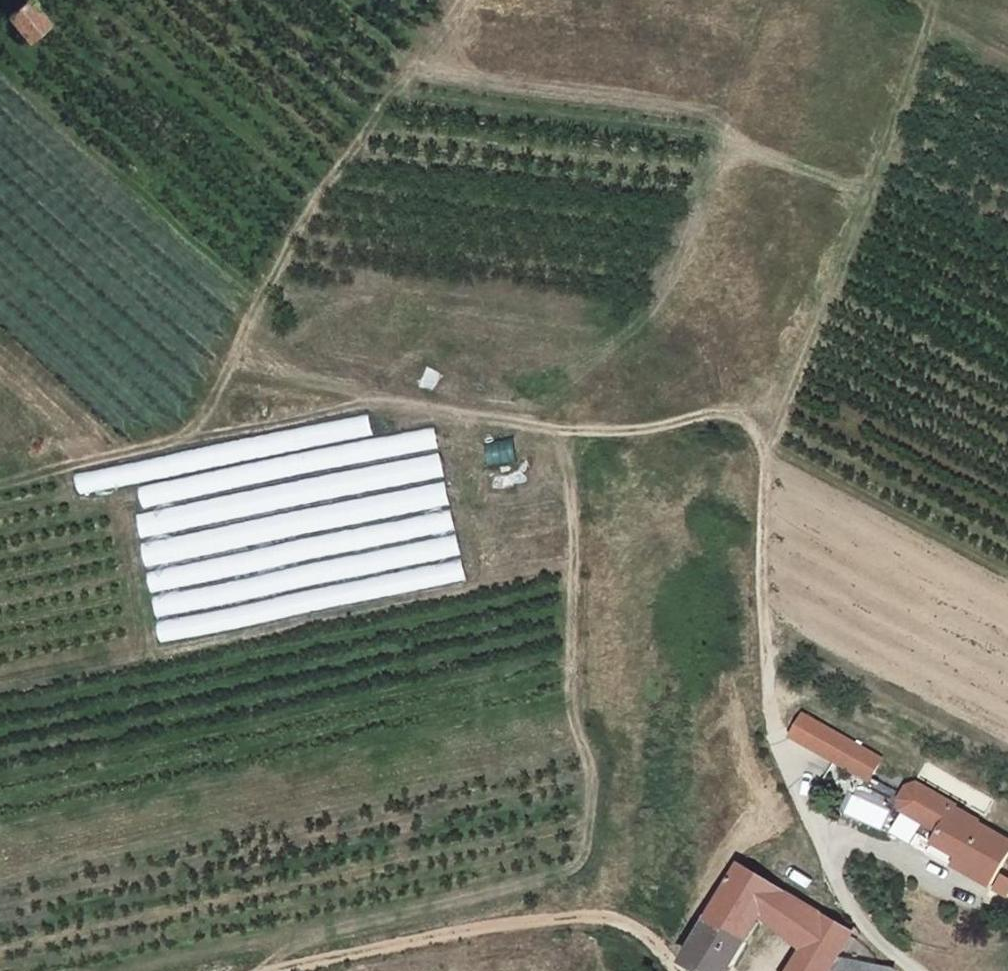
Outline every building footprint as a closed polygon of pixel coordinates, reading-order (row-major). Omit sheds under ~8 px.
[(22,34),(44,20),(31,0),(15,0),(4,6),(22,34)] [(75,474),(79,494),(372,434),(368,414),(75,474)] [(140,488),(144,508),(437,447),(433,427),(140,488)] [(484,439),(488,466),(517,463),(513,436),(484,439)] [(136,515),(141,537),(443,474),(438,451),(136,515)] [(143,545),(147,568),(449,504),(445,482),(143,545)] [(148,572),(152,595),(454,531),(450,509),(148,572)] [(153,597),(158,620),(460,557),(455,534),(153,597)] [(158,622),(163,644),(465,581),(460,558),(158,622)] [(813,707),(806,720),(818,728),(813,737),(879,774),(891,752),(813,707)] [(818,728),(806,720),(801,729),(813,737),(818,728)] [(911,804),(949,826),(963,801),(965,798),(926,776),(917,780),(909,793),(911,804)] [(987,817),(988,815),(963,801),(949,826),(943,837),(968,851),(987,817)] [(904,815),(893,834),(908,842),(919,823),(904,815)] [(964,859),(1000,880),(1007,866),(1007,829),(987,817),(968,851),(964,859)] [(963,861),(964,859),(968,851),(943,837),(937,847),(963,861)] [(756,906),(764,892),(751,885),(762,866),(747,857),(689,951),(723,970),(731,970),(754,938),(741,931),(756,906)] [(849,951),(863,927),(762,866),(751,885),(764,892),(756,906),(768,913),(812,940),(844,960),(849,951)] [(754,938),(768,913),(756,906),(741,931),(754,938)] [(844,960),(812,940),(794,970),(838,970),(844,960)] [(838,970),(902,970),(904,964),(849,951),(844,960),(838,970)]
